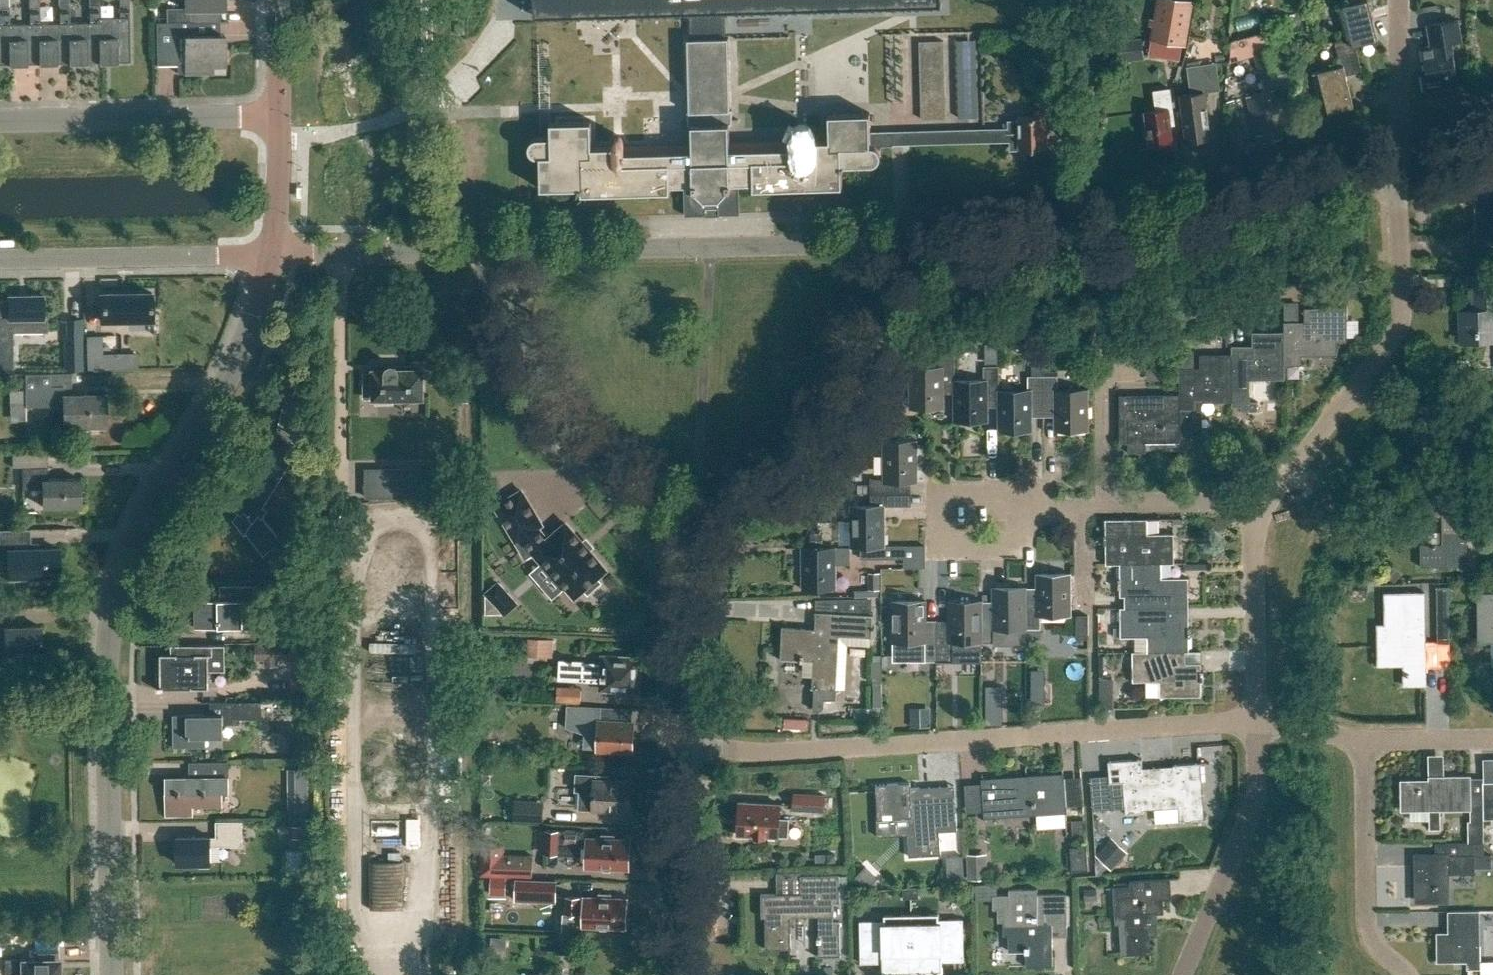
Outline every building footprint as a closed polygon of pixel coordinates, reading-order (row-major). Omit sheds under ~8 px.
[(9,24),(9,0),(0,0),(0,65),(10,64),(9,24)] [(39,24),(39,0),(28,0),(29,24),(9,24),(10,64),(40,64),(39,24)] [(69,23),(69,0),(58,0),(59,23),(39,24),(40,64),(70,63),(69,23)] [(99,18),(99,0),(88,0),(89,23),(69,23),(70,63),(100,63),(99,18)] [(99,18),(100,63),(130,62),(129,0),(118,0),(119,18),(99,18)] [(224,9),(224,0),(184,0),(184,8),(166,8),(167,23),(189,22),(220,22),(219,9),(224,9)] [(535,17),(689,12),(690,39),(726,37),(725,11),(941,5),(941,0),(534,0),(535,17)] [(1151,40),(1185,45),(1193,1),(1188,0),(1157,0),(1151,40)] [(1349,39),(1333,43),(1339,66),(1317,72),(1327,113),(1352,106),(1344,76),(1359,72),(1353,47),(1376,41),(1369,10),(1374,9),(1371,0),(1347,0),(1348,4),(1341,6),(1349,39)] [(1458,20),(1428,25),(1431,45),(1422,47),(1427,74),(1422,75),(1425,91),(1459,85),(1452,43),(1462,41),(1458,20)] [(189,22),(189,35),(184,36),(185,74),(212,73),(212,67),(225,66),(225,35),(220,35),(220,22),(189,22)] [(1115,40),(1118,57),(1142,53),(1140,36),(1115,40)] [(683,185),(684,215),(739,214),(739,213),(738,183),(752,183),(752,189),(842,186),(842,166),(865,165),(876,162),(877,161),(878,160),(879,159),(879,157),(879,156),(879,153),(879,150),(880,148),(881,147),(883,147),(892,147),(892,132),(870,132),(869,114),(863,114),(863,111),(834,112),(834,115),(828,115),(828,140),(811,141),(809,141),(808,139),(806,134),(804,132),(803,131),(802,131),(800,132),(799,133),(798,135),(796,141),(730,143),(727,37),(726,37),(690,39),(685,39),(687,144),(625,145),(624,143),(623,140),(622,138),(621,137),(619,136),(617,137),(612,146),(591,146),(591,121),(585,122),(585,119),(555,120),(555,122),(549,122),(550,134),(549,136),(549,137),(547,137),(537,138),(535,138),(533,138),(531,139),(530,141),(529,142),(529,143),(528,145),(528,146),(528,148),(529,150),(529,152),(530,154),(533,155),(535,155),(537,155),(538,186),(540,186),(540,189),(580,188),(581,194),(670,192),(670,185),(683,185)] [(1281,129),(1288,127),(1278,89),(1286,86),(1282,73),(1283,73),(1275,46),(1253,52),(1264,91),(1246,96),(1257,136),(1262,134),(1264,141),(1283,136),(1281,129)] [(1186,67),(1190,95),(1179,96),(1185,141),(1210,138),(1200,65),(1186,67)] [(1175,125),(1171,96),(1170,88),(1153,90),(1155,110),(1144,112),(1149,145),(1172,142),(1169,125),(1175,125)] [(1019,121),(1009,121),(1009,128),(1009,141),(1011,141),(1011,149),(1031,148),(1033,151),(1035,148),(1046,148),(1045,116),(1043,111),(1039,110),(1035,113),(1035,116),(1019,116),(1019,121)] [(1009,128),(892,132),(892,147),(1009,141),(1009,128)] [(1476,239),(1468,239),(1468,257),(1477,257),(1477,259),(1492,259),(1492,191),(1480,191),(1480,219),(1476,219),(1476,239)] [(1472,310),(1456,310),(1458,343),(1492,342),(1492,274),(1471,275),(1472,310)] [(149,293),(101,293),(101,320),(150,319),(149,293)] [(10,332),(47,332),(47,317),(43,314),(43,295),(8,296),(8,303),(0,303),(0,342),(10,342),(10,332)] [(1283,321),(1283,331),(1283,363),(1302,363),(1302,354),(1337,353),(1337,339),(1347,339),(1346,306),(1304,306),(1304,321),(1283,321)] [(1284,378),(1283,363),(1283,331),(1252,331),(1252,345),(1231,346),(1231,354),(1232,388),(1232,401),(1232,405),(1242,405),(1242,410),(1257,409),(1257,400),(1250,400),(1250,378),(1284,378)] [(83,369),(83,356),(83,336),(65,336),(66,369),(83,369)] [(955,353),(940,353),(940,368),(910,368),(910,408),(944,408),(944,386),(954,386),(955,386),(954,380),(956,380),(955,353)] [(1232,388),(1231,354),(1200,354),(1200,369),(1180,369),(1181,395),(1181,411),(1181,435),(1202,435),(1202,401),(1232,401),(1232,388)] [(374,370),(374,374),(364,374),(365,397),(377,397),(377,403),(393,402),(392,397),(422,397),(422,370),(419,370),(419,366),(405,366),(405,370),(399,370),(397,367),(394,365),(391,365),(388,367),(386,370),(374,370)] [(954,380),(955,386),(954,386),(955,421),(988,421),(988,399),(999,399),(999,390),(999,389),(999,366),(984,366),(984,380),(956,380),(954,380)] [(65,425),(105,424),(105,395),(73,396),(72,373),(25,374),(25,389),(10,390),(10,420),(27,420),(26,406),(63,405),(64,453),(66,452),(65,425)] [(1043,376),(1028,376),(1028,389),(999,389),(999,390),(999,399),(999,431),(1032,431),(1031,409),(1043,409),(1043,376)] [(1043,376),(1043,409),(1055,409),(1055,431),(1089,431),(1089,388),(1058,389),(1057,376),(1043,376)] [(1181,440),(1181,435),(1181,411),(1181,395),(1120,395),(1121,444),(1129,444),(1129,451),(1147,451),(1147,441),(1181,440)] [(263,505),(288,465),(302,444),(278,429),(265,450),(233,502),(230,500),(227,505),(238,512),(233,519),(244,534),(247,532),(263,553),(280,539),(262,516),(268,508),(263,505)] [(884,440),(885,479),(870,479),(870,494),(903,493),(903,482),(917,482),(916,440),(884,440)] [(10,453),(10,465),(44,465),(44,452),(10,453)] [(47,466),(23,467),(23,489),(42,489),(42,507),(80,505),(79,479),(47,480),(47,466)] [(437,467),(364,468),(364,497),(437,496),(437,467)] [(1449,479),(1428,479),(1428,516),(1442,516),(1442,543),(1420,543),(1420,567),(1466,566),(1465,488),(1449,488),(1449,479)] [(522,490),(496,506),(516,540),(519,538),(543,565),(564,586),(575,596),(584,588),(588,593),(601,582),(597,577),(606,569),(566,523),(547,539),(537,527),(542,525),(522,490)] [(851,547),(861,547),(886,547),(885,507),(903,506),(903,493),(870,494),(871,505),(851,505),(851,547)] [(1147,520),(1105,520),(1105,535),(1103,535),(1103,545),(1105,545),(1106,566),(1120,566),(1161,565),(1174,565),(1174,534),(1148,534),(1147,520)] [(6,581),(25,580),(25,576),(60,576),(59,548),(31,549),(31,530),(0,531),(0,560),(6,560),(6,581)] [(850,547),(836,547),(802,548),(802,589),(836,589),(836,563),(850,563),(850,547)] [(861,547),(861,558),(904,558),(904,547),(886,547),(861,547)] [(1120,580),(1118,580),(1118,590),(1120,590),(1120,598),(1142,597),(1143,608),(1143,609),(1167,609),(1188,609),(1188,579),(1161,579),(1161,565),(1120,566),(1120,580)] [(1026,597),(1026,621),(1026,630),(1042,630),(1042,617),(1070,617),(1070,575),(1038,575),(1038,597),(1026,597)] [(194,600),(194,629),(259,628),(259,586),(220,586),(220,600),(194,600)] [(1026,621),(1026,597),(1026,588),(993,588),(993,611),(982,611),(982,643),(997,643),(997,630),(1026,630),(1026,621)] [(1475,592),(1477,642),(1492,642),(1492,592),(1475,592)] [(486,593),(486,614),(504,614),(486,593)] [(1401,593),(1402,629),(1391,629),(1391,639),(1402,639),(1403,686),(1426,686),(1424,593),(1401,593)] [(874,636),(875,614),(872,614),(873,598),(816,599),(815,613),(816,613),(816,628),(785,627),(785,626),(783,626),(782,660),(783,660),(783,659),(814,660),(813,687),(812,687),(811,688),(815,689),(814,710),(821,711),(825,708),(825,699),(837,699),(837,690),(839,690),(839,688),(838,688),(840,634),(874,636)] [(938,629),(938,661),(952,661),(952,643),(982,643),(982,611),(982,601),(949,601),(949,629),(938,629)] [(926,602),(893,602),(893,643),(922,643),(922,662),(938,661),(938,629),(926,629),(926,602)] [(1449,607),(1437,607),(1438,643),(1450,643),(1449,607)] [(1189,620),(1188,609),(1167,609),(1143,609),(1143,608),(1120,608),(1121,639),(1148,639),(1148,652),(1189,651),(1189,638),(1191,638),(1191,628),(1189,628),(1189,620)] [(41,659),(41,654),(40,627),(4,629),(5,638),(0,638),(0,661),(41,659)] [(528,638),(527,655),(552,656),(552,639),(528,638)] [(157,670),(157,690),(163,690),(163,689),(174,688),(174,687),(191,687),(191,689),(208,689),(208,671),(225,671),(225,645),(172,645),(172,654),(160,654),(160,670),(157,670)] [(285,646),(255,646),(255,660),(264,660),(264,666),(277,666),(277,660),(285,660),(285,646)] [(1197,651),(1189,651),(1148,652),(1132,652),(1133,683),(1160,682),(1160,697),(1198,697),(1198,682),(1200,682),(1200,672),(1198,672),(1197,651)] [(559,659),(558,680),(583,682),(583,681),(601,682),(601,689),(637,691),(639,659),(603,657),(602,665),(584,664),(584,661),(559,659)] [(556,700),(580,702),(581,687),(557,686),(556,700)] [(210,716),(173,716),(173,748),(205,747),(205,738),(223,738),(223,725),(239,725),(239,719),(262,718),(262,702),(210,703),(210,716)] [(598,749),(602,749),(601,751),(613,752),(613,749),(635,750),(635,734),(633,734),(633,723),(601,721),(602,707),(567,706),(566,728),(584,733),(583,748),(598,749)] [(911,707),(911,727),(930,727),(930,707),(911,707)] [(1173,765),(1173,768),(1142,770),(1141,759),(1106,761),(1108,784),(1122,783),(1124,816),(1143,814),(1142,808),(1178,805),(1179,822),(1205,820),(1201,763),(1173,765)] [(223,792),(230,792),(230,762),(188,762),(188,777),(165,778),(166,816),(193,816),(193,807),(223,807),(223,792)] [(633,781),(607,780),(607,776),(577,775),(577,790),(581,791),(580,807),(632,810),(633,781)] [(1429,827),(1440,827),(1440,811),(1471,810),(1471,822),(1468,822),(1468,843),(1484,842),(1482,779),(1470,779),(1470,775),(1429,776),(1429,779),(1400,779),(1401,808),(1428,807),(1429,827)] [(1025,780),(983,783),(985,819),(1065,813),(1062,776),(1025,778),(1025,780)] [(940,833),(958,832),(956,814),(943,815),(942,804),(921,805),(919,789),(911,790),(910,784),(876,787),(879,822),(909,819),(912,858),(941,856),(940,833)] [(825,812),(825,796),(793,795),(792,811),(825,812)] [(739,801),(737,835),(788,838),(789,819),(779,819),(780,804),(739,801)] [(210,864),(210,847),(242,847),(242,822),(214,823),(214,838),(176,838),(176,865),(210,864)] [(587,855),(586,868),(629,869),(630,840),(585,838),(585,831),(546,830),(545,853),(587,855)] [(1475,874),(1475,868),(1491,868),(1491,854),(1485,855),(1484,842),(1468,843),(1436,843),(1436,855),(1427,855),(1427,866),(1416,866),(1417,900),(1448,900),(1447,874),(1475,874)] [(479,872),(508,874),(509,859),(495,858),(495,847),(481,846),(479,872)] [(1086,847),(1069,848),(1071,872),(1087,871),(1086,847)] [(966,854),(968,879),(988,878),(987,853),(966,854)] [(514,901),(556,903),(557,880),(515,877),(514,901)] [(802,894),(763,895),(763,919),(767,919),(767,950),(793,950),(793,933),(788,934),(788,916),(821,916),(821,957),(842,957),(842,922),(833,922),(833,901),(842,901),(841,877),(802,877),(802,894)] [(1131,887),(1114,888),(1116,925),(1120,925),(1122,954),(1150,953),(1149,939),(1157,939),(1155,915),(1163,915),(1162,901),(1171,900),(1170,879),(1130,882),(1131,887)] [(1052,968),(1052,928),(1066,928),(1066,896),(1038,896),(1037,890),(1008,891),(1009,896),(993,896),(993,905),(994,905),(994,910),(998,910),(998,918),(999,918),(999,924),(1002,924),(1002,928),(1003,928),(1004,937),(1007,937),(1007,948),(1009,948),(1009,952),(1025,952),(1025,953),(1026,953),(1026,969),(1052,968)] [(566,896),(565,913),(582,914),(582,927),(599,928),(601,929),(607,929),(608,928),(627,928),(627,896),(583,895),(583,896),(566,896)] [(1448,911),(1448,934),(1437,934),(1437,963),(1467,962),(1467,969),(1480,968),(1479,911),(1448,911)] [(884,921),(860,921),(859,963),(881,963),(881,974),(911,974),(911,916),(884,916),(884,921)] [(939,921),(939,916),(911,916),(911,974),(941,974),(941,964),(963,964),(963,921),(939,921)] [(4,958),(4,973),(21,973),(21,974),(61,974),(58,974),(58,950),(35,951),(35,959),(23,959),(23,961),(20,961),(20,958),(4,958)]
